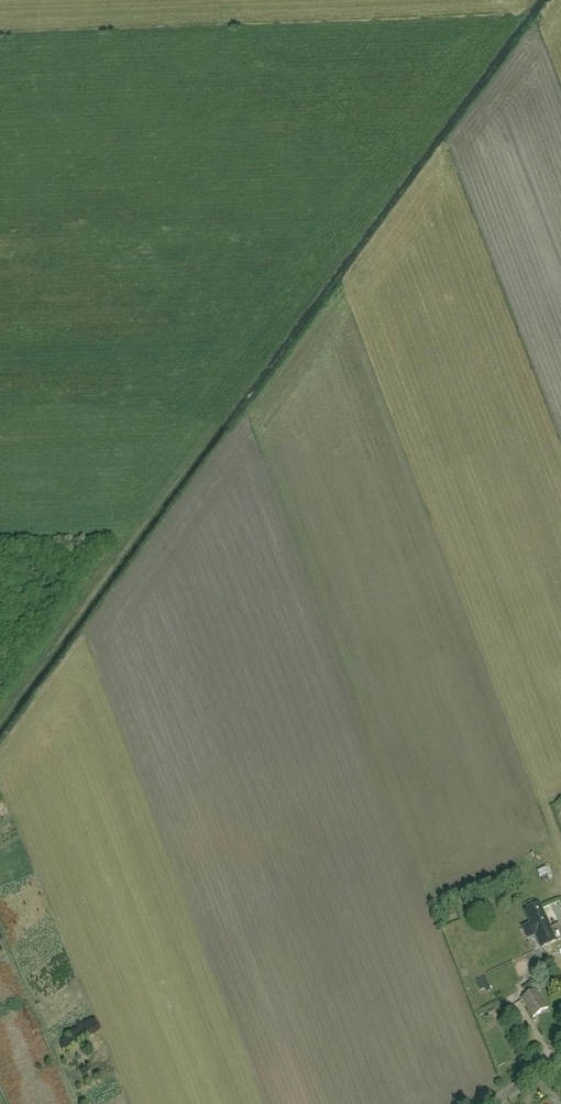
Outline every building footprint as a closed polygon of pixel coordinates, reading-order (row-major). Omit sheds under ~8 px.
[(528,938),(536,934),(542,947),(556,941),(539,905),(525,911),(531,924),(523,928),(528,938)] [(553,927),(560,925),(560,907),(548,911),(553,927)] [(548,1007),(536,989),(531,982),(522,988),(527,995),(522,998),(534,1016),(548,1007)]
